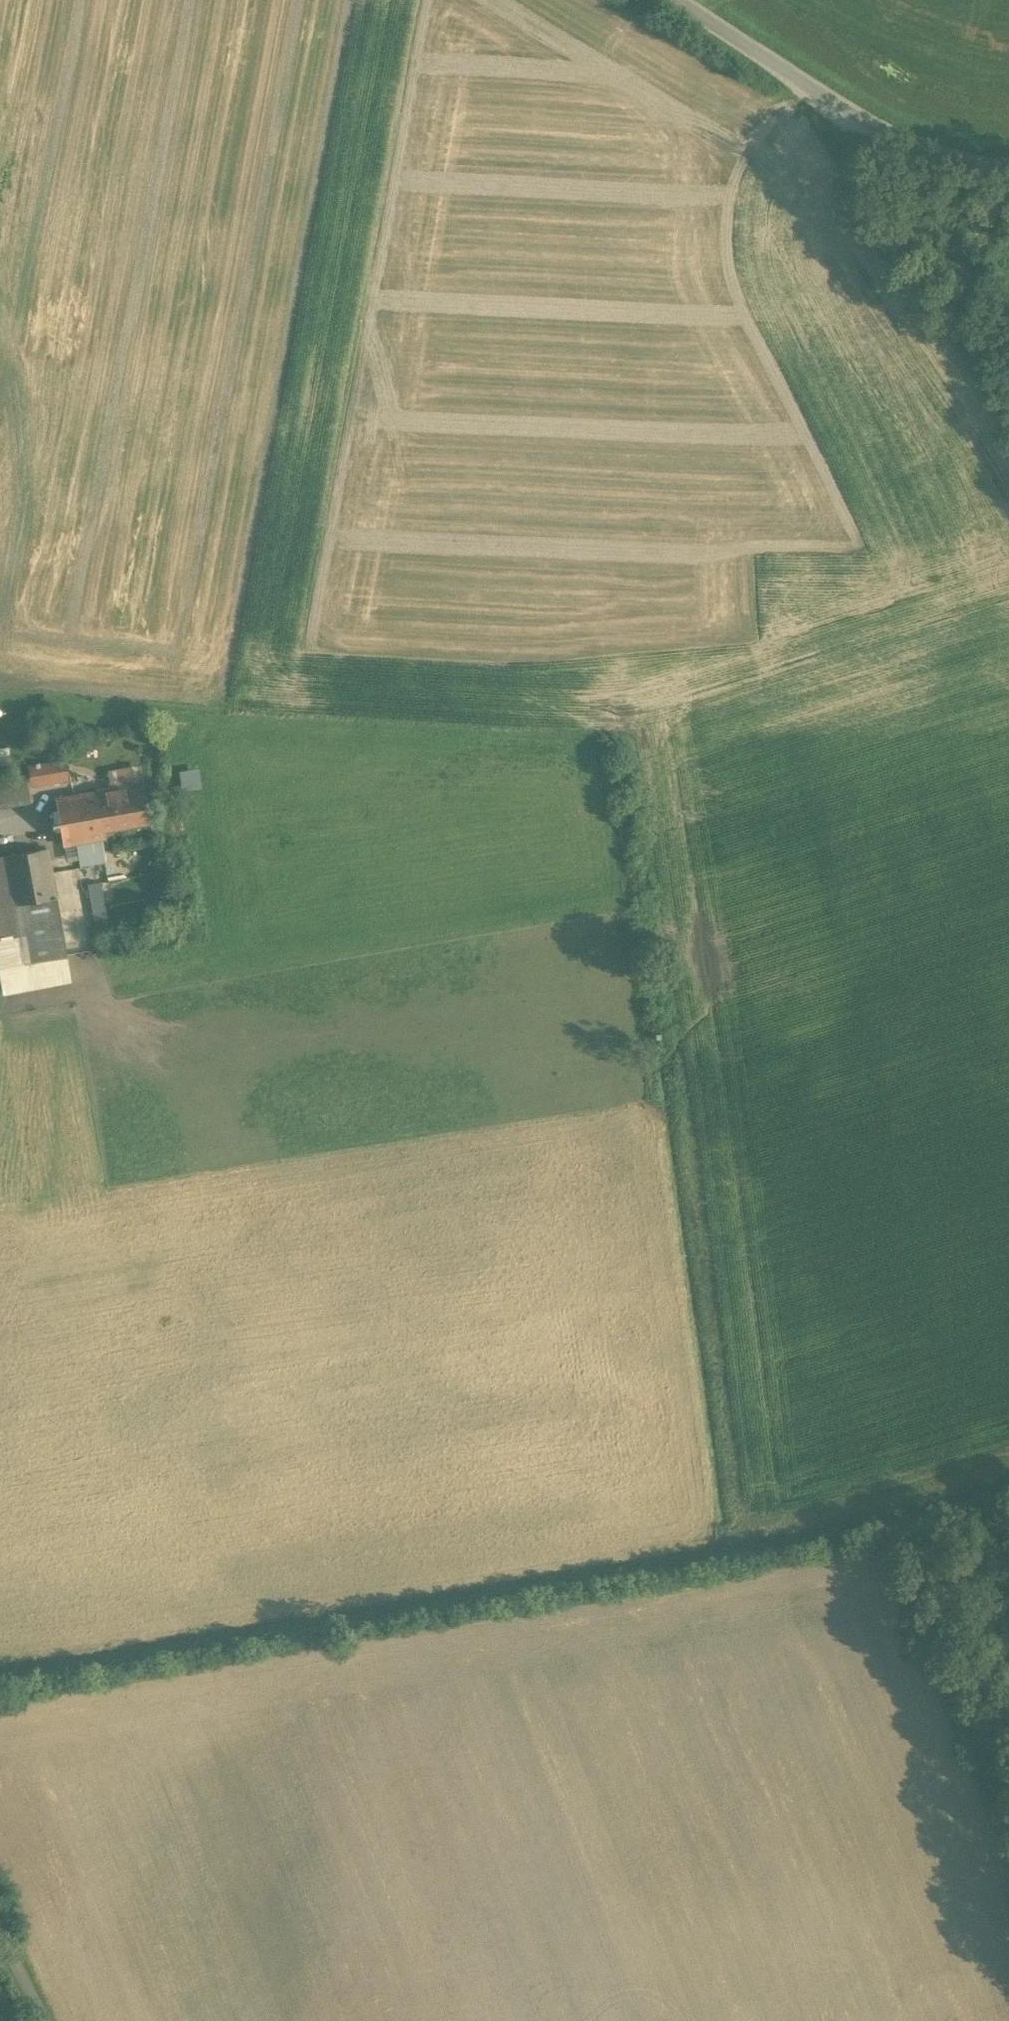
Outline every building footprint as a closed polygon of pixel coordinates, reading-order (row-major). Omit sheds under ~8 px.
[(29,802),(23,772),(0,776),(0,807),(29,802)] [(143,781),(55,799),(63,845),(103,836),(102,828),(149,820),(143,781)] [(21,938),(26,963),(66,956),(47,848),(0,856),(0,942),(21,938)] [(103,879),(91,880),(93,932),(106,931),(103,879)]
